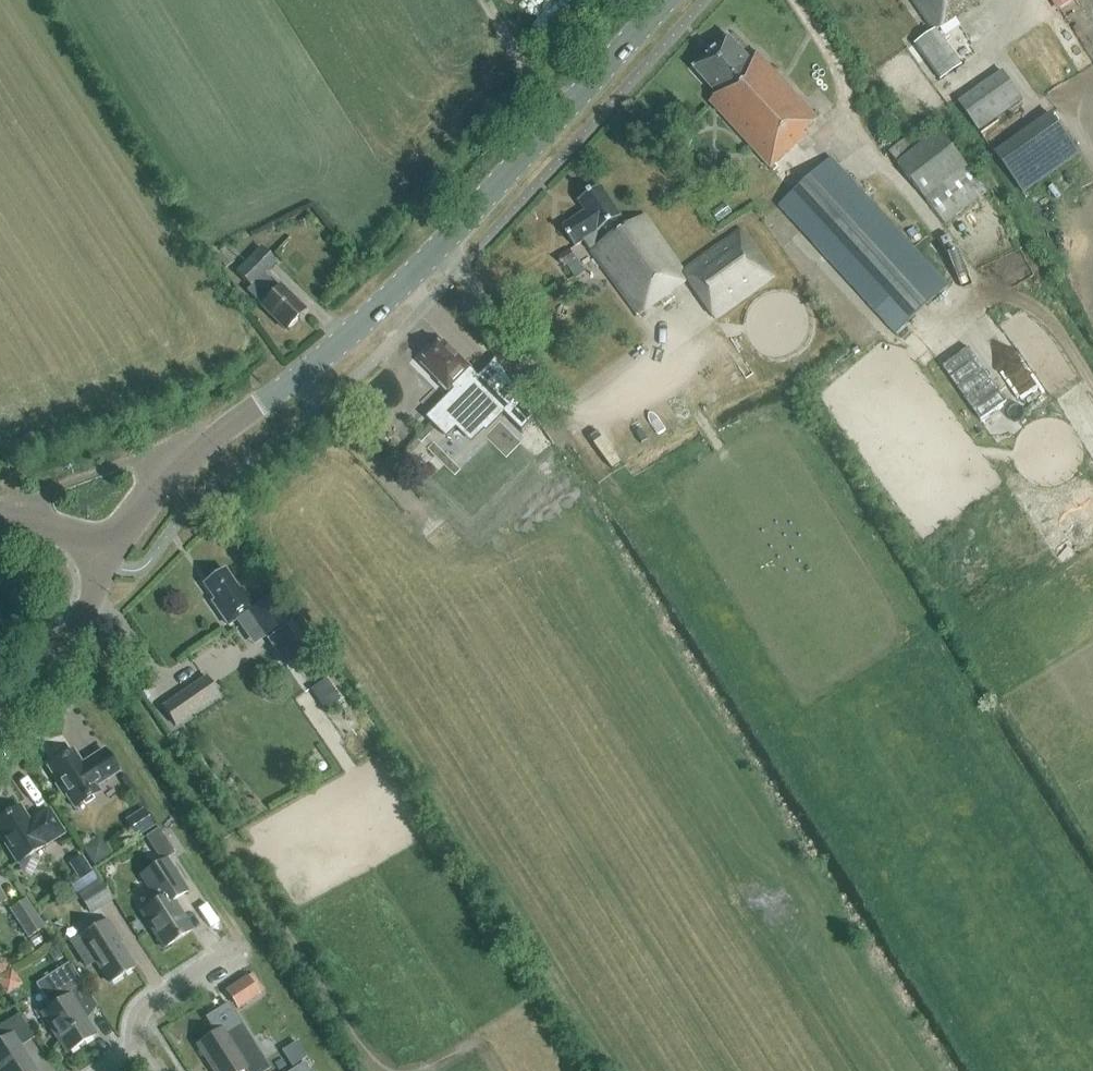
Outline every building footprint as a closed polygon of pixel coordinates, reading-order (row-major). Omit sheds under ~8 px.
[(932,28),(935,31),(936,30),(979,0),(913,0),(932,28)] [(1071,0),(1047,0),(1051,10),(1071,0)] [(728,37),(693,69),(717,94),(709,102),(770,168),(807,135),(805,133),(818,121),(756,53),(749,59),(728,37)] [(945,42),(925,57),(941,80),(962,66),(945,42)] [(957,105),(979,134),(1020,103),(998,74),(957,105)] [(996,157),(1025,194),(1078,153),(1050,115),(996,157)] [(905,140),(889,153),(946,225),(986,194),(938,133),(915,152),(905,140)] [(830,159),(778,207),(897,335),(948,287),(830,159)] [(585,241),(638,318),(689,282),(715,320),(773,280),(741,232),(684,271),(645,215),(628,227),(601,187),(580,202),(586,210),(562,226),(576,247),(585,241)] [(234,263),(224,249),(215,255),(225,269),(234,263)] [(246,292),(285,330),(304,310),(280,286),(277,288),(264,275),(275,264),(261,249),(236,274),(250,288),(246,292)] [(587,274),(572,251),(561,259),(568,270),(571,268),(579,280),(587,274)] [(994,320),(981,328),(1007,371),(1020,363),(994,320)] [(426,361),(424,364),(441,381),(440,385),(447,392),(451,388),(454,391),(426,418),(443,435),(457,422),(472,437),(485,424),(487,426),(501,411),(505,415),(523,433),(536,420),(538,423),(539,422),(497,359),(495,360),(498,364),(483,380),(479,376),(470,367),(468,368),(444,344),(440,347),(437,350),(434,354),(430,352),(425,358),(426,361)] [(267,637),(285,624),(268,599),(254,609),(241,590),(238,592),(225,572),(204,587),(214,601),(210,604),(227,628),(235,623),(244,637),(256,629),(263,639),(267,637)] [(219,696),(205,677),(162,707),(175,726),(219,696)] [(340,702),(325,680),(310,690),(324,712),(340,702)] [(65,794),(74,808),(100,792),(96,786),(118,772),(104,750),(87,761),(89,764),(84,767),(73,751),(48,767),(59,784),(56,786),(63,796),(65,794)] [(64,833),(49,809),(29,821),(20,807),(0,819),(0,836),(18,864),(45,846),(64,833)] [(153,827),(145,814),(129,824),(137,837),(153,827)] [(159,829),(146,837),(153,848),(166,840),(159,829)] [(111,856),(100,838),(82,849),(94,867),(111,856)] [(91,871),(81,855),(69,863),(78,879),(91,871)] [(164,949),(193,931),(174,901),(188,892),(167,859),(141,876),(157,902),(141,913),(164,949)] [(90,912),(99,906),(112,898),(100,879),(78,893),(90,912)] [(29,937),(44,928),(26,900),(11,910),(29,937)] [(119,945),(122,943),(108,920),(71,944),(87,968),(96,961),(110,984),(134,968),(119,945)] [(42,1014),(67,1053),(96,1035),(71,996),(85,987),(70,963),(36,984),(52,1008),(42,1014)] [(0,976),(0,988),(3,993),(19,984),(10,970),(0,976)] [(265,992),(253,974),(227,991),(238,1009),(260,995),(265,992)] [(198,1046),(214,1070),(243,1070),(247,1069),(248,1070),(264,1070),(268,1068),(240,1025),(239,1026),(227,1008),(215,1016),(223,1030),(198,1046)] [(21,1047),(34,1039),(19,1015),(0,1027),(0,1070),(36,1070),(21,1047)]
